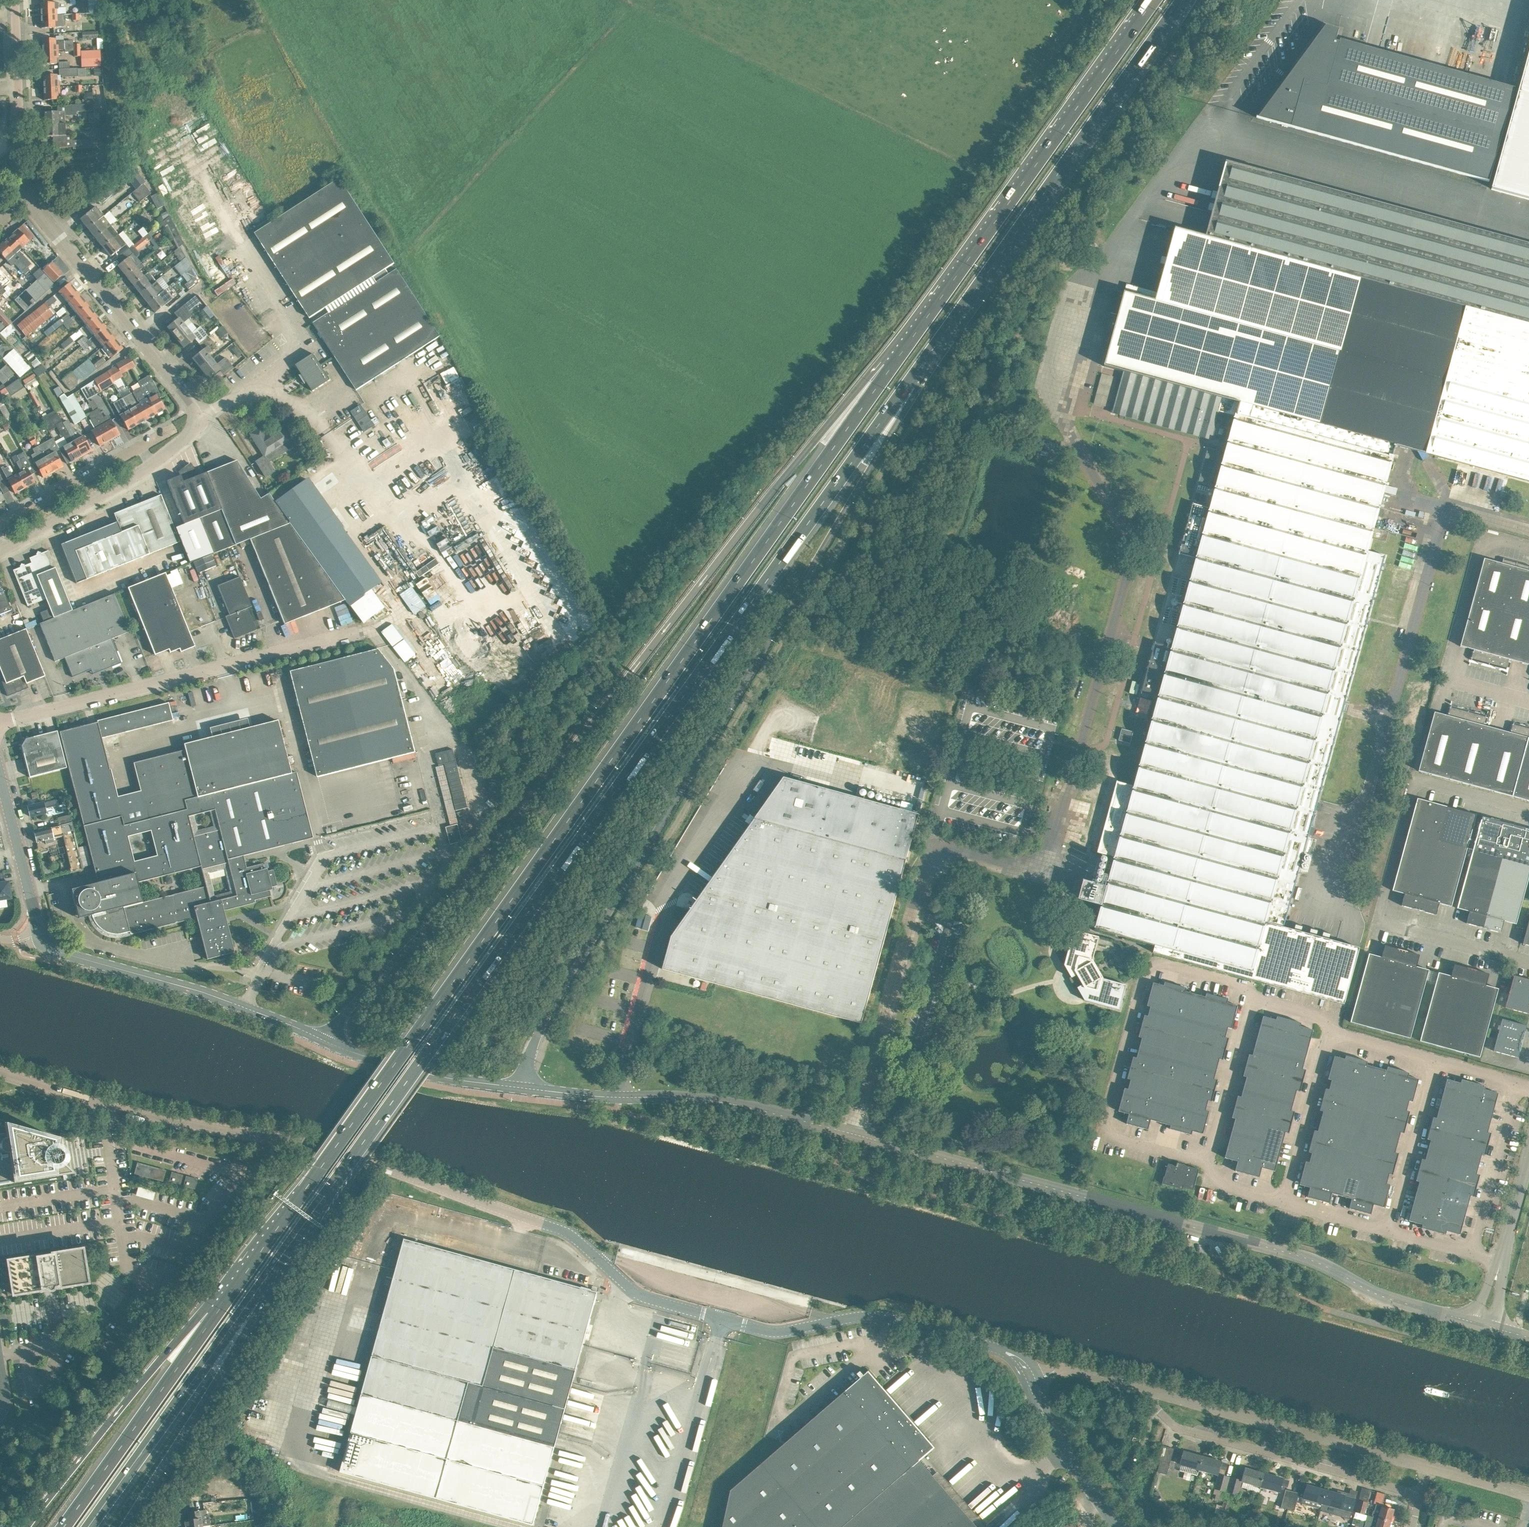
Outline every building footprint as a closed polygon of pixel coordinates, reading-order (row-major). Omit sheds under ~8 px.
[(79,1),(88,1),(89,14),(99,13),(98,0),(79,0),(79,1)] [(57,3),(50,3),(40,3),(41,16),(56,15),(56,9),(58,9),(57,3)] [(65,27),(64,15),(56,15),(41,16),(41,28),(55,28),(55,27),(65,27)] [(1515,89),(1340,40),(1339,43),(1336,42),(1339,30),(1326,26),(1259,118),(1257,117),(1257,118),(1489,182),(1515,89)] [(97,38),(97,49),(103,49),(103,37),(99,37),(98,31),(82,32),(83,38),(97,38)] [(64,40),(63,40),(55,40),(55,39),(42,39),(42,52),(59,51),(59,50),(64,50),(64,40)] [(59,57),(59,51),(42,52),(43,64),(57,64),(57,57),(59,57)] [(93,51),(80,52),(80,56),(81,68),(93,67),(101,67),(100,51),(93,51)] [(1491,189),(1528,200),(1528,51),(1491,189)] [(77,68),(75,68),(69,68),(59,69),(59,75),(62,75),(62,77),(78,76),(77,68)] [(57,75),(53,75),(43,75),(44,88),(60,87),(60,81),(57,81),(57,75)] [(60,93),(60,87),(44,88),(44,100),(58,100),(60,100),(60,93)] [(93,104),(71,105),(71,112),(76,111),(93,111),(94,113),(94,123),(98,123),(100,123),(99,114),(99,111),(98,111),(97,104),(93,104)] [(65,111),(44,112),(45,124),(66,123),(65,116),(65,111)] [(66,123),(45,124),(45,137),(51,136),(51,137),(53,137),(53,148),(73,147),(73,149),(95,148),(95,139),(73,140),(73,135),(66,136),(66,123)] [(1206,236),(1249,248),(1360,279),(1462,307),(1422,452),(1428,453),(1528,481),(1528,245),(1258,171),(1226,162),(1223,175),(1206,236)] [(125,174),(137,189),(143,184),(145,182),(133,168),(125,174)] [(310,318),(369,280),(386,269),(395,263),(341,178),(255,233),(310,318)] [(137,189),(132,193),(139,202),(151,193),(143,184),(137,189)] [(164,205),(158,193),(151,196),(157,209),(164,205)] [(88,229),(103,216),(96,206),(80,219),(88,229)] [(95,238),(111,225),(103,216),(88,229),(95,238)] [(183,244),(169,216),(163,221),(148,234),(151,237),(159,230),(159,231),(167,225),(173,238),(178,248),(180,247),(183,244)] [(103,247),(118,235),(111,225),(95,238),(103,247)] [(24,226),(19,231),(18,229),(10,236),(22,248),(34,237),(24,226)] [(148,234),(144,229),(142,227),(138,231),(142,237),(143,237),(144,237),(148,234)] [(1230,321),(1249,248),(1206,236),(1175,228),(1155,300),(1125,292),(1105,366),(1124,371),(1209,394),(1230,321)] [(152,238),(151,237),(148,234),(144,237),(148,242),(152,238)] [(129,249),(126,244),(118,235),(103,247),(110,257),(115,253),(118,257),(129,249)] [(22,248),(10,236),(3,242),(27,268),(32,263),(20,251),(22,248)] [(27,268),(3,242),(0,245),(0,254),(11,266),(15,263),(22,272),(25,274),(29,270),(27,268)] [(141,263),(137,258),(139,256),(139,253),(134,245),(129,249),(118,257),(122,262),(117,266),(125,275),(141,263)] [(186,258),(180,247),(178,248),(174,252),(179,258),(169,266),(172,269),(174,267),(186,258)] [(1249,248),(1230,321),(1341,352),(1360,279),(1249,248)] [(191,268),(186,258),(174,267),(181,276),(185,273),(191,268)] [(52,262),(43,270),(54,282),(63,274),(52,262)] [(143,276),(139,271),(144,267),(141,263),(125,275),(133,285),(143,276)] [(198,283),(191,268),(185,273),(191,280),(185,285),(189,290),(198,283)] [(440,334),(419,302),(398,269),(389,274),(386,269),(369,280),(372,285),(313,323),(357,390),(365,385),(440,334)] [(54,282),(43,270),(42,271),(45,273),(37,280),(47,291),(52,287),(54,282)] [(148,272),(143,276),(133,285),(140,294),(156,282),(148,272)] [(4,293),(18,281),(11,274),(4,280),(0,276),(0,289),(4,293)] [(1230,321),(1209,394),(1239,402),(1396,445),(1422,452),(1462,307),(1360,279),(1341,352),(1230,321)] [(47,291),(37,280),(26,290),(36,301),(47,291)] [(163,291),(156,282),(140,294),(147,303),(158,295),(163,291)] [(67,302),(78,294),(70,283),(59,291),(59,292),(55,295),(60,301),(64,298),(67,302)] [(36,301),(26,290),(14,300),(24,312),(36,301)] [(76,314),(87,305),(78,294),(67,302),(76,314)] [(166,304),(158,295),(147,303),(155,313),(166,304)] [(53,296),(17,325),(26,337),(55,314),(54,314),(56,313),(50,306),(57,300),(53,296)] [(192,316),(188,312),(200,302),(195,296),(174,313),(178,318),(167,328),(175,338),(187,328),(183,323),(192,316)] [(85,325),(96,316),(87,305),(76,314),(85,325)] [(212,314),(206,306),(202,309),(208,317),(212,314)] [(0,309),(0,333),(1,333),(6,328),(11,324),(12,323),(0,309)] [(63,324),(71,318),(67,314),(60,320),(63,324)] [(94,336),(105,327),(96,316),(85,325),(94,336)] [(67,328),(74,322),(71,318),(63,324),(67,328)] [(199,344),(209,336),(200,326),(191,333),(187,328),(175,338),(183,348),(195,339),(199,344)] [(103,347),(114,338),(105,327),(94,336),(103,347)] [(64,349),(83,334),(79,330),(61,344),(64,349)] [(81,346),(88,340),(85,336),(77,342),(81,346)] [(217,347),(209,336),(199,344),(203,349),(192,359),(200,369),(212,359),(208,355),(217,347)] [(112,358),(123,349),(114,338),(103,347),(112,358)] [(92,344),(88,340),(81,346),(84,350),(92,344)] [(3,358),(20,378),(31,368),(14,349),(3,358)] [(135,366),(128,354),(124,357),(125,359),(128,365),(131,369),(135,366)] [(331,380),(314,354),(296,365),(302,374),(300,376),(305,384),(307,383),(313,391),(331,380)] [(234,368),(227,360),(225,357),(216,365),(212,359),(200,369),(208,379),(220,370),(224,375),(234,368)] [(30,363),(34,368),(41,363),(37,358),(30,363)] [(86,378),(97,370),(106,362),(102,358),(93,365),(92,363),(91,364),(88,359),(71,372),(61,380),(70,391),(76,386),(77,385),(78,380),(86,378)] [(131,369),(128,365),(125,359),(116,364),(116,366),(119,371),(121,375),(131,369)] [(2,384),(3,384),(14,374),(6,365),(0,370),(0,382),(2,384)] [(121,375),(119,371),(116,366),(107,371),(111,378),(111,379),(113,382),(123,377),(121,375)] [(1124,371),(1113,413),(1114,411),(1212,438),(1211,440),(1212,440),(1220,411),(1235,415),(1239,402),(1209,394),(1124,371)] [(112,381),(108,373),(95,381),(100,391),(107,388),(105,385),(112,381)] [(38,381),(35,375),(34,374),(23,380),(25,383),(24,384),(26,388),(38,381)] [(18,379),(6,387),(5,388),(9,393),(11,396),(24,388),(18,379)] [(89,399),(101,392),(94,381),(94,380),(81,389),(87,400),(93,410),(98,407),(93,400),(90,401),(89,399)] [(150,382),(145,385),(151,397),(148,399),(156,414),(165,409),(157,394),(159,393),(156,387),(154,388),(150,382)] [(1,399),(7,396),(6,395),(9,393),(5,388),(0,391),(0,409),(6,419),(9,418),(10,414),(1,399)] [(156,414),(148,399),(144,401),(138,389),(132,393),(139,404),(137,405),(141,413),(143,412),(147,419),(156,414)] [(40,405),(32,391),(28,393),(36,407),(40,405)] [(80,422),(68,399),(67,398),(64,393),(59,397),(62,402),(75,424),(80,422)] [(146,420),(141,413),(137,405),(131,393),(122,398),(128,410),(137,425),(146,420)] [(68,399),(80,422),(81,422),(86,418),(73,394),(67,398),(68,399)] [(137,425),(128,410),(122,398),(113,403),(123,421),(128,430),(137,425)] [(1239,402),(1235,415),(1393,457),(1396,445),(1239,402)] [(362,405),(351,412),(365,433),(381,423),(377,418),(372,421),(362,405)] [(119,435),(111,420),(108,415),(103,417),(98,408),(93,411),(110,440),(119,435)] [(67,430),(63,423),(58,413),(56,414),(54,411),(42,418),(49,431),(57,427),(62,437),(63,436),(68,444),(63,447),(72,462),(81,456),(67,430)] [(110,440),(93,411),(90,413),(91,415),(89,416),(96,429),(92,431),(100,446),(110,440)] [(1080,896),(1079,900),(1085,901),(1101,906),(1095,930),(1095,931),(1099,932),(1099,930),(1155,946),(1154,952),(1153,952),(1268,984),(1284,927),(1290,905),(1309,833),(1333,746),(1347,694),(1371,607),(1385,555),(1368,551),(1393,457),(1235,415),(1227,448),(1226,450),(1225,453),(1223,461),(1210,508),(1193,503),(1179,555),(1196,559),(1172,647),(1155,642),(1141,693),(1158,698),(1134,786),(1117,781),(1097,853),(1115,858),(1110,875),(1107,887),(1084,880),(1080,896)] [(91,451),(86,442),(80,430),(76,431),(73,426),(72,427),(68,420),(63,423),(67,430),(81,456),(91,451)] [(265,477),(274,472),(275,472),(269,462),(295,446),(281,424),(273,429),(273,430),(266,435),(260,427),(250,434),(264,456),(256,461),(265,477)] [(55,452),(59,450),(53,438),(41,445),(33,431),(31,432),(37,443),(38,446),(53,472),(63,467),(55,452)] [(31,446),(37,443),(31,432),(26,435),(31,446)] [(1052,442),(1043,440),(1040,451),(1049,453),(1052,442)] [(53,472),(38,446),(37,443),(31,446),(33,449),(32,449),(35,453),(31,455),(43,478),(53,472)] [(1208,448),(1199,483),(1210,486),(1219,451),(1217,451),(1208,448)] [(35,473),(30,464),(23,452),(17,456),(19,460),(16,462),(21,472),(17,474),(25,488),(35,482),(30,475),(35,473)] [(236,460),(206,472),(235,545),(250,539),(290,523),(287,519),(275,501),(269,493),(260,498),(236,460)] [(180,476),(167,481),(184,524),(175,528),(189,563),(213,553),(235,545),(206,472),(197,476),(193,466),(191,467),(189,464),(190,463),(178,472),(180,476)] [(313,463),(306,468),(308,472),(315,467),(313,463)] [(25,488),(17,474),(13,477),(11,473),(13,471),(10,466),(4,469),(3,467),(1,468),(10,485),(15,493),(25,488)] [(0,476),(0,487),(4,494),(9,492),(0,476)] [(282,484),(269,493),(275,501),(287,519),(290,523),(300,536),(329,516),(317,498),(304,480),(304,481),(288,492),(282,484)] [(117,522),(60,545),(76,583),(86,579),(180,542),(165,504),(161,495),(114,513),(117,522)] [(290,523),(250,539),(284,624),(345,600),(300,536),(290,523)] [(72,610),(52,559),(48,550),(41,553),(40,552),(41,554),(38,556),(37,554),(36,554),(36,555),(29,558),(31,563),(46,599),(50,609),(40,612),(44,621),(72,610)] [(1489,665),(1517,562),(1504,559),(1504,558),(1502,563),(1484,558),(1460,646),(1474,650),(1473,652),(1471,651),(1471,652),(1472,652),(1470,657),(1470,658),(1472,658),(1471,660),(1472,660),(1478,661),(1477,662),(1483,664),(1483,663),(1489,664),(1489,665)] [(1528,641),(1528,565),(1517,562),(1489,665),(1495,666),(1495,667),(1500,669),(1500,668),(1506,669),(1506,670),(1507,670),(1507,668),(1509,668),(1510,663),(1511,663),(1511,662),(1509,661),(1509,660),(1523,663),(1528,641)] [(46,599),(31,563),(24,565),(24,564),(23,564),(24,567),(21,568),(20,566),(20,567),(13,570),(17,579),(28,606),(46,599)] [(194,646),(191,637),(165,573),(128,588),(155,655),(169,649),(170,652),(179,649),(180,652),(194,646)] [(239,577),(217,586),(229,615),(225,616),(229,624),(232,625),(233,629),(231,630),(234,639),(257,630),(248,608),(251,606),(239,577)] [(2,589),(0,583),(0,615),(11,610),(2,589)] [(130,631),(126,622),(115,593),(40,623),(55,661),(64,658),(111,639),(130,631)] [(8,696),(28,688),(26,683),(45,676),(26,629),(0,639),(0,669),(6,683),(3,684),(8,696)] [(121,663),(111,639),(64,658),(72,677),(100,666),(102,671),(121,663)] [(395,669),(379,649),(291,671),(294,681),(319,777),(416,752),(395,669)] [(111,768),(110,769),(102,738),(173,720),(168,703),(97,721),(97,722),(59,732),(98,883),(135,873),(137,883),(163,876),(158,855),(134,861),(128,836),(151,830),(148,816),(141,790),(118,796),(111,768)] [(1450,779),(1469,711),(1462,709),(1463,708),(1458,707),(1457,708),(1451,706),(1452,706),(1451,706),(1450,707),(1448,707),(1448,708),(1449,708),(1447,713),(1449,714),(1448,716),(1435,712),(1418,771),(1450,779)] [(1481,788),(1497,729),(1484,725),(1484,724),(1486,724),(1486,723),(1487,718),(1488,718),(1486,717),(1486,715),(1486,716),(1480,714),(1480,713),(1475,712),(1475,713),(1469,711),(1450,779),(1481,788)] [(184,800),(291,773),(278,720),(184,744),(185,750),(133,763),(134,763),(141,790),(148,816),(185,806),(184,800)] [(1528,738),(1528,737),(1528,727),(1525,726),(1525,725),(1520,724),(1520,725),(1514,723),(1513,723),(1513,725),(1511,724),(1511,725),(1510,730),(1509,730),(1511,731),(1511,733),(1497,729),(1481,788),(1513,797),(1523,757),(1528,738)] [(66,768),(57,731),(23,739),(21,743),(29,777),(66,768)] [(1523,757),(1513,797),(1528,801),(1528,759),(1523,757)] [(436,767),(451,825),(459,823),(444,765),(436,767)] [(296,772),(291,773),(184,800),(185,806),(188,817),(194,815),(209,812),(215,810),(228,859),(243,855),(313,838),(296,772)] [(784,778),(755,818),(907,859),(919,815),(784,778)] [(45,809),(61,805),(60,798),(28,806),(30,817),(46,813),(45,809)] [(1438,840),(1447,806),(1418,798),(1408,832),(1438,840)] [(201,867),(188,817),(185,806),(148,816),(151,830),(158,855),(163,876),(201,867)] [(1467,848),(1477,814),(1447,806),(1438,840),(1467,848)] [(264,869),(263,863),(246,867),(243,855),(228,859),(215,810),(209,812),(213,826),(197,830),(194,815),(188,817),(201,867),(206,887),(142,903),(124,907),(130,932),(130,934),(133,934),(196,918),(207,959),(234,952),(224,911),(255,903),(255,900),(271,896),(270,890),(272,890),(271,887),(277,886),(273,869),(267,871),(267,868),(264,869)] [(58,818),(60,825),(72,822),(70,815),(58,818)] [(862,1023),(907,859),(755,818),(750,815),(745,822),(750,825),(672,937),(663,969),(695,978),(861,1023),(862,1023)] [(1503,858),(1512,824),(1482,816),(1473,850),(1503,858)] [(72,822),(60,825),(34,832),(37,842),(45,840),(46,844),(54,842),(53,838),(65,835),(71,860),(68,861),(71,873),(83,870),(75,833),(72,822)] [(324,828),(326,834),(347,829),(345,822),(324,828)] [(1512,824),(1503,858),(1528,865),(1528,829),(1512,824)] [(1419,910),(1438,840),(1408,832),(1393,891),(1395,891),(1405,894),(1402,905),(1419,910)] [(1439,903),(1452,907),(1467,848),(1438,840),(1419,910),(1436,915),(1439,903)] [(1484,928),(1503,858),(1473,850),(1457,908),(1470,912),(1466,923),(1484,928)] [(1516,924),(1528,877),(1528,865),(1503,858),(1484,928),(1501,933),(1504,921),(1516,924)] [(11,898),(8,882),(4,882),(3,873),(0,873),(0,900),(11,898)] [(142,903),(137,883),(135,873),(98,883),(71,889),(78,918),(92,915),(93,919),(95,923),(98,926),(102,929),(106,932),(110,933),(114,934),(119,934),(123,933),(130,932),(124,907),(142,903)] [(1085,901),(1083,909),(1090,911),(1084,933),(1089,934),(1091,929),(1095,930),(1101,906),(1085,901)] [(1360,948),(1284,927),(1268,984),(1344,1005),(1360,948)] [(1074,930),(1065,965),(1072,978),(1074,977),(1080,986),(1078,988),(1085,1000),(1120,1010),(1127,985),(1101,978),(1092,962),(1099,937),(1089,934),(1084,933),(1074,930)] [(1381,1030),(1402,950),(1385,945),(1382,957),(1369,954),(1351,1022),(1381,1030)] [(1420,955),(1402,950),(1381,1030),(1410,1038),(1429,970),(1417,966),(1420,955)] [(1450,1049),(1472,969),(1455,964),(1451,976),(1439,973),(1420,1041),(1450,1049)] [(1489,974),(1472,969),(1450,1049),(1480,1057),(1499,989),(1486,985),(1489,974)] [(1514,976),(1505,1007),(1528,1014),(1528,980),(1514,976)] [(1164,986),(1153,983),(1147,1006),(1151,1007),(1148,1016),(1145,1015),(1139,1037),(1142,1038),(1137,1058),(1133,1057),(1127,1079),(1131,1080),(1128,1089),(1125,1088),(1119,1111),(1129,1114),(1127,1124),(1148,1130),(1151,1120),(1171,1125),(1170,1129),(1192,1135),(1193,1131),(1203,1134),(1209,1111),(1206,1110),(1208,1101),(1212,1102),(1218,1080),(1214,1079),(1220,1059),(1223,1060),(1229,1038),(1226,1037),(1228,1028),(1232,1029),(1238,1006),(1227,1003),(1228,999),(1207,993),(1206,997),(1186,992),(1187,988),(1165,982),(1164,986)] [(1276,1020),(1263,1016),(1253,1055),(1249,1054),(1243,1076),(1247,1077),(1241,1097),(1238,1096),(1232,1118),(1236,1119),(1225,1158),(1238,1161),(1235,1171),(1259,1178),(1262,1168),(1275,1171),(1286,1132),(1289,1133),(1295,1112),(1291,1111),(1297,1091),(1300,1092),(1306,1070),(1303,1069),(1313,1030),(1300,1026),(1301,1023),(1277,1016),(1276,1020)] [(1520,1045),(1521,1039),(1522,1037),(1526,1029),(1527,1026),(1502,1019),(1494,1051),(1518,1058),(1519,1054),(1520,1045)] [(1407,1111),(1409,1101),(1413,1102),(1419,1079),(1409,1076),(1409,1073),(1388,1067),(1387,1070),(1367,1065),(1368,1062),(1346,1056),(1345,1059),(1335,1056),(1328,1079),(1332,1080),(1329,1090),(1326,1089),(1320,1110),(1323,1111),(1318,1131),(1314,1130),(1309,1152),(1312,1153),(1309,1163),(1306,1162),(1300,1185),(1310,1188),(1308,1197),(1329,1203),(1332,1193),(1352,1199),(1349,1208),(1371,1214),(1374,1205),(1384,1208),(1390,1185),(1387,1184),(1389,1174),(1393,1175),(1399,1153),(1395,1152),(1401,1132),(1404,1133),(1410,1112),(1407,1111)] [(1485,1155),(1488,1144),(1491,1133),(1488,1132),(1498,1093),(1485,1090),(1486,1086),(1462,1079),(1461,1083),(1447,1079),(1437,1118),(1433,1117),(1427,1139),(1431,1140),(1425,1160),(1422,1159),(1416,1181),(1419,1182),(1409,1221),(1422,1225),(1422,1228),(1446,1235),(1447,1231),(1460,1235),(1471,1196),(1474,1197),(1477,1186),(1480,1175),(1477,1174),(1482,1154),(1485,1155)] [(4,1126),(0,1125),(0,1185),(10,1183),(9,1181),(12,1181),(13,1183),(72,1174),(60,1163),(61,1161),(61,1160),(63,1160),(64,1159),(65,1158),(65,1157),(64,1156),(63,1155),(62,1156),(61,1154),(60,1153),(59,1152),(58,1151),(56,1150),(59,1139),(3,1124),(4,1126)] [(134,1174),(163,1181),(166,1170),(137,1162),(134,1174)] [(1183,1186),(1194,1189),(1199,1169),(1178,1164),(1178,1163),(1177,1163),(1176,1166),(1168,1164),(1162,1184),(1183,1189),(1183,1186)] [(169,1182),(180,1185),(183,1175),(172,1172),(169,1182)] [(183,1186),(195,1189),(197,1179),(186,1176),(183,1186)] [(533,1525),(573,1383),(598,1292),(405,1239),(341,1472),(533,1525)] [(43,1288),(46,1288),(47,1289),(48,1290),(50,1290),(52,1290),(53,1288),(53,1286),(57,1286),(57,1287),(87,1283),(82,1249),(52,1254),(52,1255),(38,1258),(38,1256),(7,1261),(13,1294),(43,1290),(43,1288)] [(763,1463),(818,1526),(843,1526),(844,1526),(919,1460),(934,1447),(868,1371),(864,1375),(860,1371),(857,1374),(860,1378),(763,1463)] [(1161,1460),(1157,1472),(1167,1474),(1174,1449),(1168,1447),(1164,1461),(1161,1460)] [(1199,1468),(1203,1456),(1184,1451),(1184,1452),(1177,1450),(1176,1456),(1181,1457),(1180,1463),(1199,1468)] [(1221,1462),(1203,1456),(1199,1468),(1218,1473),(1219,1468),(1226,1470),(1227,1464),(1221,1462)] [(919,1460),(844,1526),(845,1526),(977,1526),(919,1460)] [(763,1463),(731,1490),(723,1526),(818,1526),(763,1463)] [(1261,1485),(1264,1473),(1245,1468),(1245,1469),(1239,1467),(1237,1473),(1243,1474),(1242,1480),(1243,1480),(1241,1487),(1259,1492),(1261,1485)] [(1277,1477),(1264,1473),(1261,1485),(1259,1492),(1270,1495),(1272,1488),(1279,1490),(1281,1484),(1288,1485),(1290,1477),(1278,1474),(1277,1477)] [(1214,1488),(1226,1491),(1230,1477),(1218,1474),(1214,1488)] [(1227,1492),(1238,1495),(1242,1480),(1231,1477),(1227,1492)] [(1323,1503),(1326,1490),(1307,1485),(1307,1486),(1301,1484),(1299,1490),(1306,1492),(1304,1498),(1303,1498),(1302,1504),(1321,1509),(1323,1503)] [(1288,1509),(1293,1491),(1285,1489),(1281,1507),(1288,1509)] [(1337,1493),(1326,1490),(1323,1503),(1352,1511),(1355,1499),(1345,1496),(1346,1493),(1338,1490),(1337,1493)] [(1299,1493),(1293,1491),(1288,1509),(1295,1510),(1299,1493)] [(247,1509),(246,1500),(204,1505),(205,1510),(206,1510),(206,1511),(210,1510),(210,1513),(247,1509)] [(1367,1502),(1359,1500),(1356,1512),(1364,1514),(1367,1502)] [(1391,1521),(1394,1509),(1376,1504),(1374,1511),(1373,1511),(1372,1516),(1373,1516),(1391,1521)] [(184,1520),(185,1526),(193,1526),(202,1526),(201,1516),(207,1516),(207,1515),(206,1513),(206,1511),(206,1510),(205,1510),(197,1511),(187,1512),(188,1519),(184,1520)] [(1391,1521),(1373,1516),(1371,1522),(1366,1521),(1365,1522),(1353,1519),(1352,1523),(1364,1526),(1389,1526),(1391,1521)]
